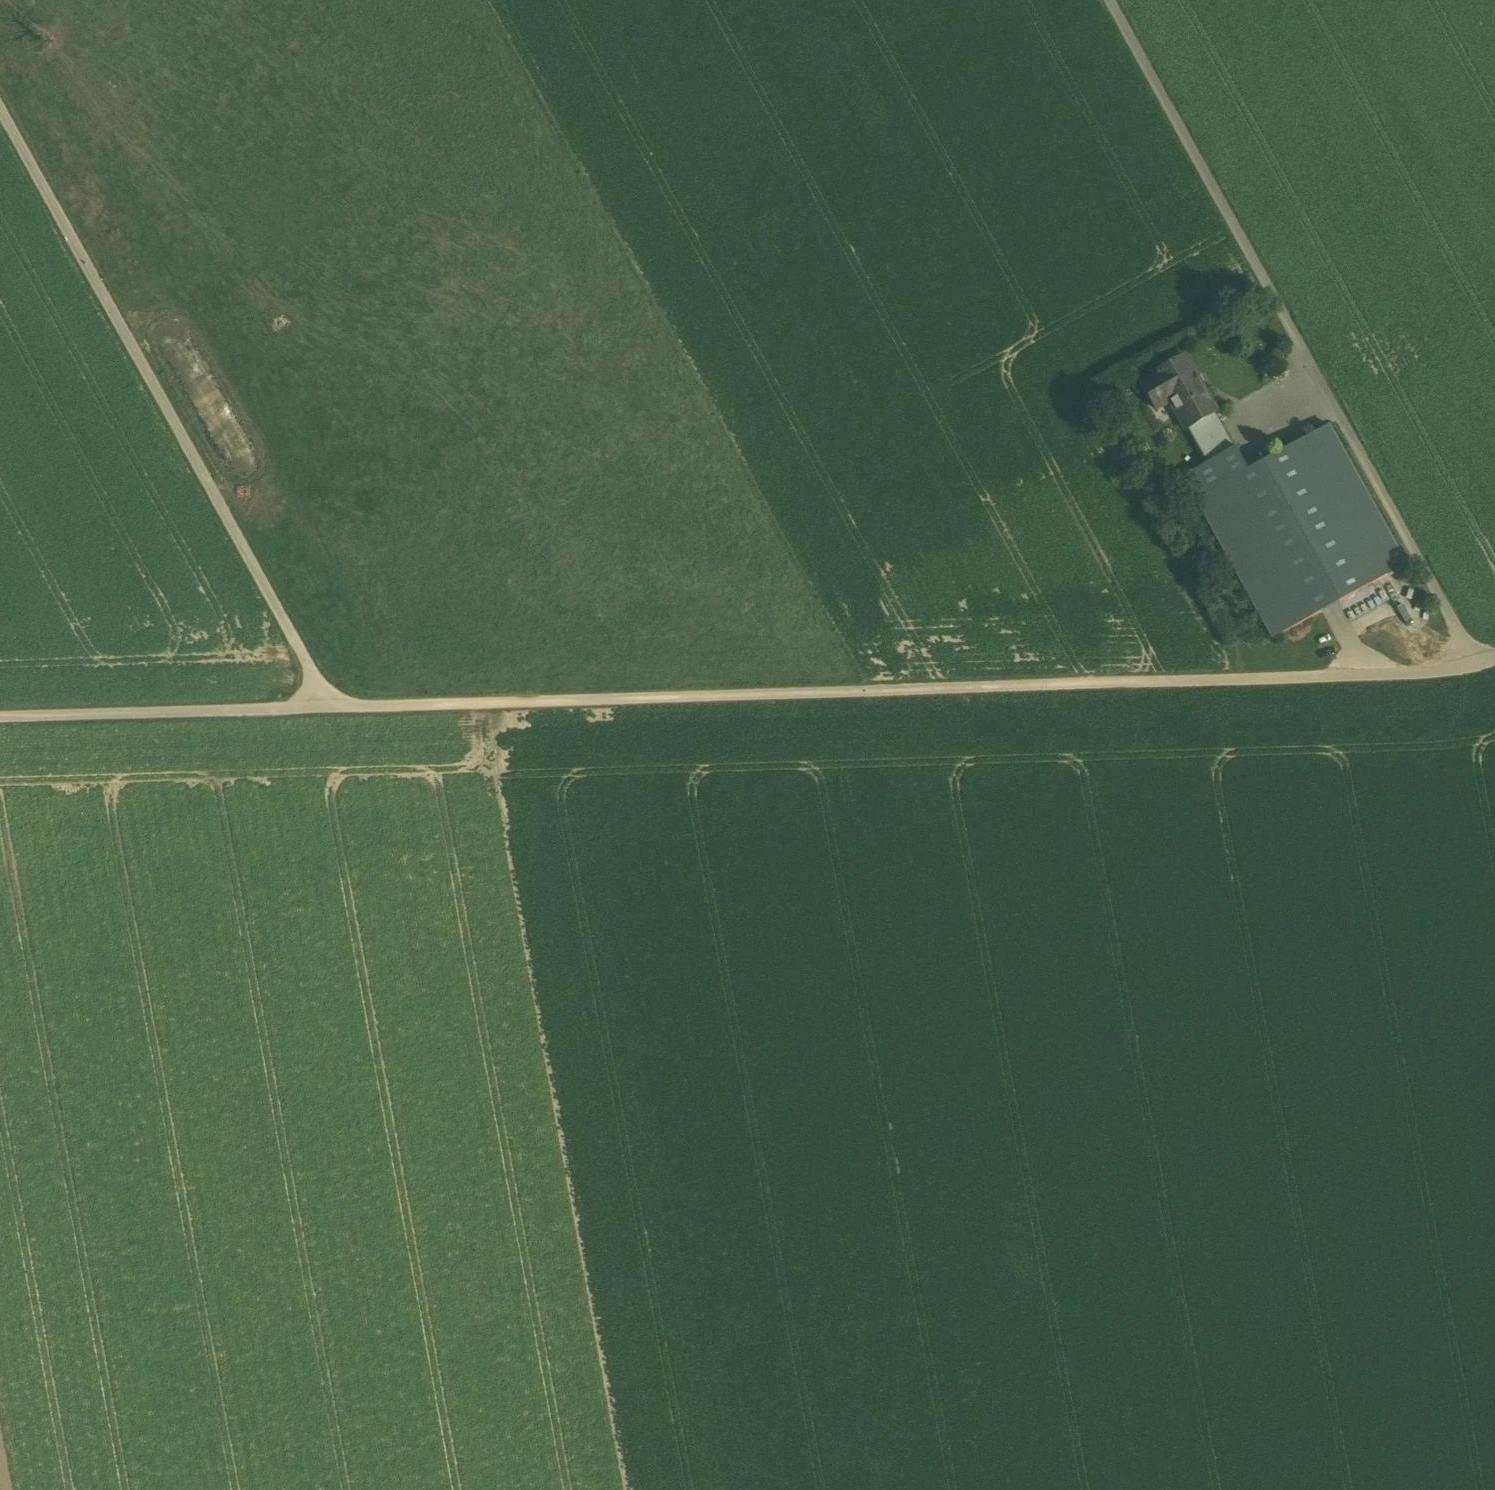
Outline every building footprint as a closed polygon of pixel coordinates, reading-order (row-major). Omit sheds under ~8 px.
[(1184,356),(1153,374),(1154,376),(1140,384),(1156,410),(1169,402),(1185,430),(1215,413),(1217,412),(1184,356)] [(1215,413),(1187,429),(1206,463),(1235,447),(1215,413)] [(1329,425),(1247,470),(1235,447),(1206,463),(1183,477),(1273,639),(1406,565),(1329,425)]
